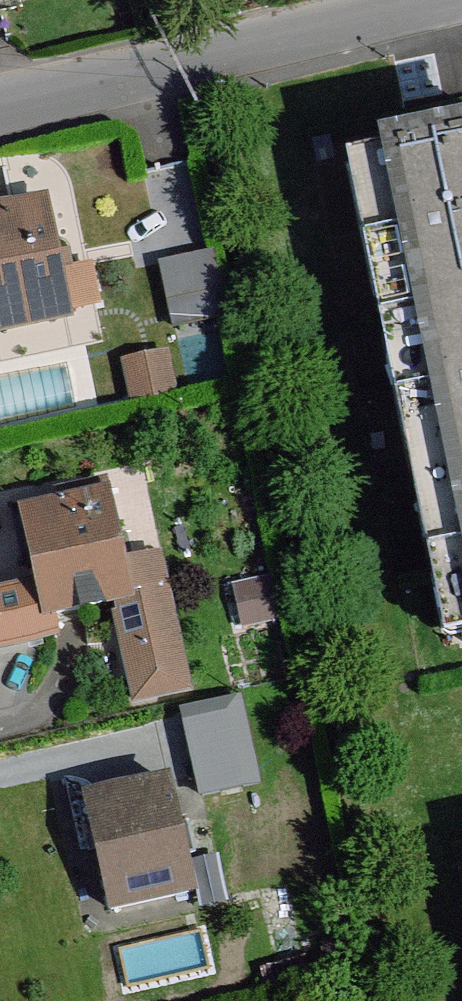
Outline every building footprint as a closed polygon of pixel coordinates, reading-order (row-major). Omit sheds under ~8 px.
[(461,311),(461,143),(366,163),(399,323),(461,311)] [(0,216),(0,327),(68,314),(45,208),(0,216)] [(219,247),(169,255),(179,316),(229,308),(219,247)] [(461,473),(461,311),(399,323),(431,480),(461,473)] [(170,392),(163,359),(131,366),(138,399),(170,392)] [(431,480),(461,627),(461,473),(431,480)] [(64,509),(26,517),(49,614),(113,601),(127,656),(179,645),(159,557),(120,564),(103,486),(62,495),(64,509)] [(189,688),(179,645),(127,656),(136,700),(189,688)] [(247,687),(185,702),(208,792),(270,777),(247,687)] [(168,784),(96,800),(107,846),(100,847),(113,907),(192,891),(168,784)]
